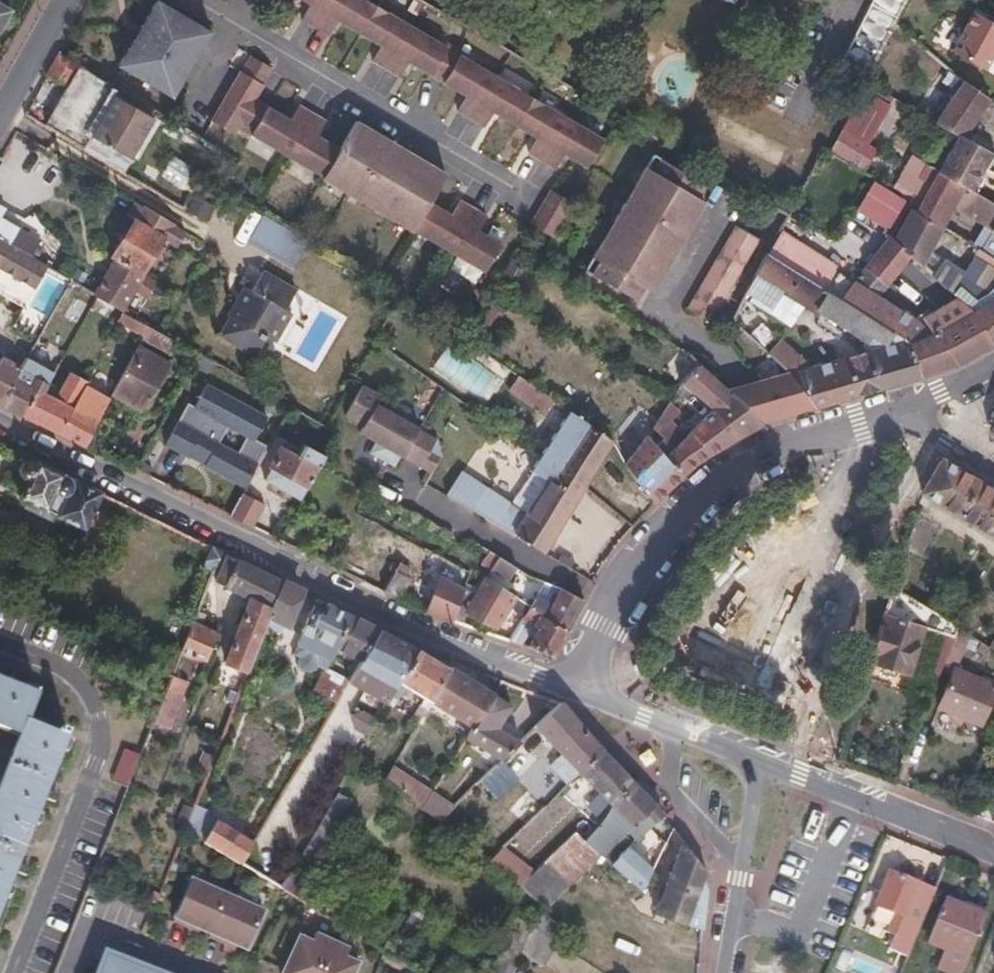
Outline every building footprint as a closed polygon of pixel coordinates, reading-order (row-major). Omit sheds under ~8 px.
[(572,162),(589,171),(606,142),(367,0),(316,0),(311,9),(304,22),(331,37),(338,26),(344,16),(351,21),(346,29),(374,46),(379,37),(387,41),(381,51),(375,63),(401,78),(408,66),(413,57),(420,61),(415,70),(458,95),(464,85),(472,90),(466,99),(460,112),(486,128),(493,115),(498,107),(504,110),(500,119),(533,140),(538,130),(546,134),(540,143),(532,155),(558,171),(566,159),(571,148),(577,152),(572,162)] [(304,5),(311,9),(316,0),(308,0),(304,5)] [(837,69),(862,81),(903,0),(873,0),(837,69)] [(0,1),(0,10),(8,16),(12,9),(0,1)] [(174,101),(213,34),(160,3),(121,70),(174,101)] [(8,16),(0,10),(0,29),(8,16)] [(993,48),(993,24),(970,11),(949,51),(983,69),(993,48)] [(338,26),(346,29),(351,21),(344,16),(338,26)] [(374,46),(381,51),(387,41),(379,37),(374,46)] [(68,85),(45,125),(84,149),(91,137),(130,160),(154,117),(115,94),(117,88),(58,53),(47,73),(68,85)] [(408,66),(415,70),(420,61),(413,57),(408,66)] [(283,127),(286,118),(258,101),(266,86),(244,73),(213,123),(236,137),(244,124),(257,131),(254,137),(325,180),(324,182),(485,275),(503,246),(486,236),(481,243),(476,240),(480,233),(489,218),(463,203),(454,217),(449,224),(444,221),(447,213),(432,205),(448,179),(358,125),(342,151),(326,142),(322,148),(316,144),(319,137),(328,124),(301,108),(293,123),(289,130),(283,127)] [(964,140),(989,101),(961,81),(933,123),(956,135),(964,140)] [(458,95),(466,99),(472,90),(464,85),(458,95)] [(493,115),(500,119),(504,110),(498,107),(493,115)] [(293,123),(286,118),(283,127),(289,130),(293,123)] [(838,127),(828,148),(827,151),(854,166),(867,143),(838,127)] [(533,140),(540,143),(546,134),(538,130),(533,140)] [(968,191),(989,154),(964,140),(956,135),(936,173),(962,188),(968,191)] [(122,172),(130,160),(91,137),(84,149),(122,172)] [(326,142),(319,137),(316,144),(322,148),(326,142)] [(566,159),(572,162),(577,152),(571,148),(566,159)] [(650,173),(657,161),(652,157),(644,169),(650,173)] [(597,263),(589,277),(637,304),(644,291),(651,294),(704,205),(697,200),(703,187),(657,161),(650,173),(644,169),(591,260),(597,263)] [(178,186),(191,194),(201,175),(188,167),(178,186)] [(936,173),(925,167),(909,198),(917,202),(911,212),(941,228),(952,207),(962,188),(936,173)] [(871,182),(854,214),(882,228),(898,197),(871,182)] [(968,191),(962,188),(952,207),(983,226),(989,231),(993,224),(993,207),(968,191)] [(544,205),(568,219),(575,206),(551,193),(544,205)] [(191,197),(186,213),(209,220),(214,205),(191,197)] [(174,221),(136,201),(127,216),(135,221),(113,259),(119,263),(99,295),(122,308),(165,237),(175,244),(184,229),(172,223),(174,221)] [(562,228),(568,219),(544,205),(538,215),(562,228)] [(909,258),(921,268),(941,228),(911,212),(894,246),(909,258)] [(454,217),(447,213),(444,221),(449,224),(454,217)] [(554,241),(562,228),(538,215),(532,227),(554,241)] [(295,270),(310,240),(262,217),(247,247),(295,270)] [(993,259),(993,234),(989,231),(983,226),(971,244),(993,259)] [(921,268),(930,276),(960,238),(941,228),(921,268)] [(710,325),(759,242),(736,229),(687,310),(710,325)] [(764,258),(822,292),(836,266),(779,232),(764,258)] [(481,243),(486,236),(480,233),(476,240),(481,243)] [(26,302),(47,265),(26,253),(18,248),(0,238),(0,288),(26,302)] [(971,244),(960,238),(930,276),(972,311),(993,300),(993,259),(971,244)] [(887,285),(909,258),(894,246),(891,243),(885,239),(863,267),(887,285)] [(18,248),(26,253),(31,245),(23,240),(18,248)] [(891,333),(839,302),(822,292),(764,258),(757,270),(809,310),(865,342),(871,338),(884,345),(891,333)] [(583,273),(589,277),(597,263),(591,260),(583,273)] [(257,331),(265,335),(274,341),(290,312),(285,308),(295,290),(261,268),(250,287),(244,283),(226,312),(228,314),(218,332),(247,350),(257,331)] [(781,294),(809,310),(757,270),(743,294),(772,310),(781,294)] [(77,302),(86,287),(71,279),(61,294),(77,302)] [(906,344),(917,380),(934,374),(952,367),(991,345),(971,312),(936,330),(852,280),(839,302),(891,333),(904,341),(906,344)] [(991,345),(993,343),(993,300),(972,311),(971,312),(991,345)] [(780,339),(795,351),(799,346),(770,317),(751,337),(767,352),(780,339)] [(177,358),(185,344),(164,331),(151,324),(143,339),(177,358)] [(254,353),(265,335),(257,331),(247,350),(254,353)] [(813,408),(882,389),(871,350),(865,352),(813,366),(795,351),(780,339),(767,352),(788,373),(813,408)] [(882,389),(917,380),(906,344),(904,341),(884,347),(871,350),(882,389)] [(456,342),(436,362),(480,406),(499,386),(456,342)] [(140,345),(111,397),(144,414),(172,362),(140,345)] [(3,404),(22,367),(0,356),(0,357),(0,403),(3,404)] [(3,404),(24,415),(40,389),(45,392),(55,371),(27,357),(22,367),(3,404)] [(24,415),(60,432),(71,407),(83,386),(86,381),(68,372),(55,398),(45,392),(40,389),(24,415)] [(784,417),(813,408),(788,373),(756,383),(784,417)] [(518,394),(526,382),(518,376),(510,388),(518,394)] [(736,439),(760,426),(724,392),(711,379),(695,395),(712,410),(708,413),(736,439)] [(551,399),(526,382),(518,394),(542,411),(551,399)] [(760,426),(784,417),(756,383),(724,392),(760,426)] [(60,432),(86,445),(110,400),(83,386),(71,407),(60,432)] [(222,467),(257,400),(241,393),(236,403),(221,395),(192,451),(222,467)] [(428,472),(445,436),(358,394),(346,421),(363,429),(358,438),(428,472)] [(539,459),(582,490),(611,442),(567,411),(539,459)] [(710,454),(736,439),(708,413),(663,456),(681,479),(691,470),(710,454)] [(654,505),(681,479),(663,456),(656,447),(646,435),(622,464),(654,505)] [(307,487),(323,456),(302,444),(295,455),(282,448),(272,466),(307,487)] [(84,529),(102,492),(18,451),(16,455),(24,460),(19,470),(21,475),(28,480),(20,498),(84,529)] [(544,553),(582,490),(539,459),(531,471),(533,473),(526,484),(537,491),(521,517),(481,493),(471,510),(483,518),(515,536),(544,553)] [(921,492),(982,529),(993,536),(993,492),(941,459),(921,492)] [(232,516),(244,522),(264,485),(252,478),(232,516)] [(506,550),(515,536),(483,518),(475,532),(506,550)] [(204,566),(213,571),(222,550),(212,546),(204,566)] [(498,558),(489,552),(482,564),(492,570),(498,558)] [(284,581),(229,554),(218,582),(251,598),(225,661),(248,672),(265,630),(269,619),(284,581)] [(498,558),(492,570),(508,580),(516,569),(498,558)] [(384,590),(402,599),(410,580),(406,578),(410,568),(398,562),(384,590)] [(350,574),(370,584),(374,574),(355,564),(350,574)] [(425,611),(451,622),(463,589),(438,576),(425,611)] [(523,618),(530,606),(485,579),(475,595),(463,589),(451,622),(461,626),(468,613),(498,631),(511,611),(523,618)] [(301,590),(284,581),(269,619),(284,626),(285,626),(301,590)] [(551,605),(560,590),(544,584),(537,598),(551,605)] [(891,585),(868,660),(909,671),(923,627),(955,637),(959,628),(891,585)] [(568,628),(581,601),(560,590),(551,605),(537,598),(530,606),(568,628)] [(353,616),(329,604),(325,610),(317,605),(292,657),(298,660),(295,663),(299,673),(306,677),(315,673),(316,670),(323,673),(325,670),(336,649),(353,616)] [(523,642),(551,657),(568,628),(530,606),(523,618),(508,642),(520,647),(523,642)] [(377,629),(353,616),(336,649),(359,661),(377,629)] [(284,626),(269,619),(265,630),(279,637),(284,626)] [(194,622),(181,653),(205,661),(218,632),(194,622)] [(944,665),(953,668),(938,706),(981,723),(993,687),(993,684),(959,669),(972,636),(959,628),(955,637),(944,665)] [(417,649),(377,629),(359,661),(398,682),(417,649)] [(449,668),(417,649),(398,682),(405,686),(430,701),(449,668)] [(493,694),(449,668),(430,701),(473,726),(493,694)] [(325,670),(323,673),(314,690),(335,702),(344,687),(330,678),(332,674),(325,670)] [(172,677),(154,722),(168,727),(186,682),(172,677)] [(0,681),(0,730),(18,737),(0,783),(0,912),(68,740),(27,723),(37,696),(0,681)] [(405,686),(398,682),(392,695),(398,699),(405,686)] [(511,706),(493,694),(473,726),(466,737),(496,763),(511,747),(516,740),(498,728),(511,706)] [(602,751),(559,702),(534,726),(579,773),(602,751)] [(350,723),(366,738),(379,723),(362,708),(350,723)] [(511,747),(496,763),(546,804),(558,793),(552,789),(555,785),(511,747)] [(127,789),(140,754),(124,749),(112,783),(127,789)] [(631,783),(602,751),(579,773),(608,804),(631,783)] [(546,804),(496,763),(474,786),(523,828),(546,804)] [(421,809),(433,791),(392,767),(384,780),(421,809)] [(603,821),(582,842),(600,858),(625,834),(633,842),(661,816),(631,783),(608,804),(610,809),(603,821)] [(490,831),(473,850),(487,862),(502,848),(523,828),(474,786),(458,803),(490,831)] [(455,806),(433,791),(421,809),(439,823),(455,806)] [(347,804),(335,796),(289,877),(282,891),(293,898),(347,804)] [(241,866),(253,845),(195,810),(187,833),(241,866)] [(573,836),(543,864),(568,887),(600,858),(582,842),(573,836)] [(655,913),(703,930),(706,890),(703,883),(706,873),(681,842),(655,913)] [(625,846),(609,864),(642,891),(652,868),(625,846)] [(502,848),(487,862),(519,887),(533,873),(502,848)] [(282,891),(289,877),(266,863),(258,876),(273,886),(282,891)] [(533,873),(519,887),(546,908),(568,887),(543,864),(533,873)] [(911,957),(936,891),(889,874),(869,924),(896,934),(891,950),(911,957)] [(191,882),(173,926),(252,957),(270,914),(191,882)] [(156,903),(159,895),(153,893),(150,899),(156,903)] [(945,898),(929,940),(944,947),(937,966),(955,972),(962,972),(985,914),(945,898)] [(415,948),(435,912),(419,903),(399,938),(415,948)] [(530,924),(529,926),(557,944),(567,932),(541,912),(530,924)] [(529,926),(530,924),(513,918),(491,972),(511,972),(518,955),(529,926)] [(557,944),(529,926),(518,955),(544,968),(557,944)] [(315,935),(313,940),(300,935),(283,972),(360,972),(367,957),(315,935)] [(100,961),(97,972),(140,972),(100,961)]
